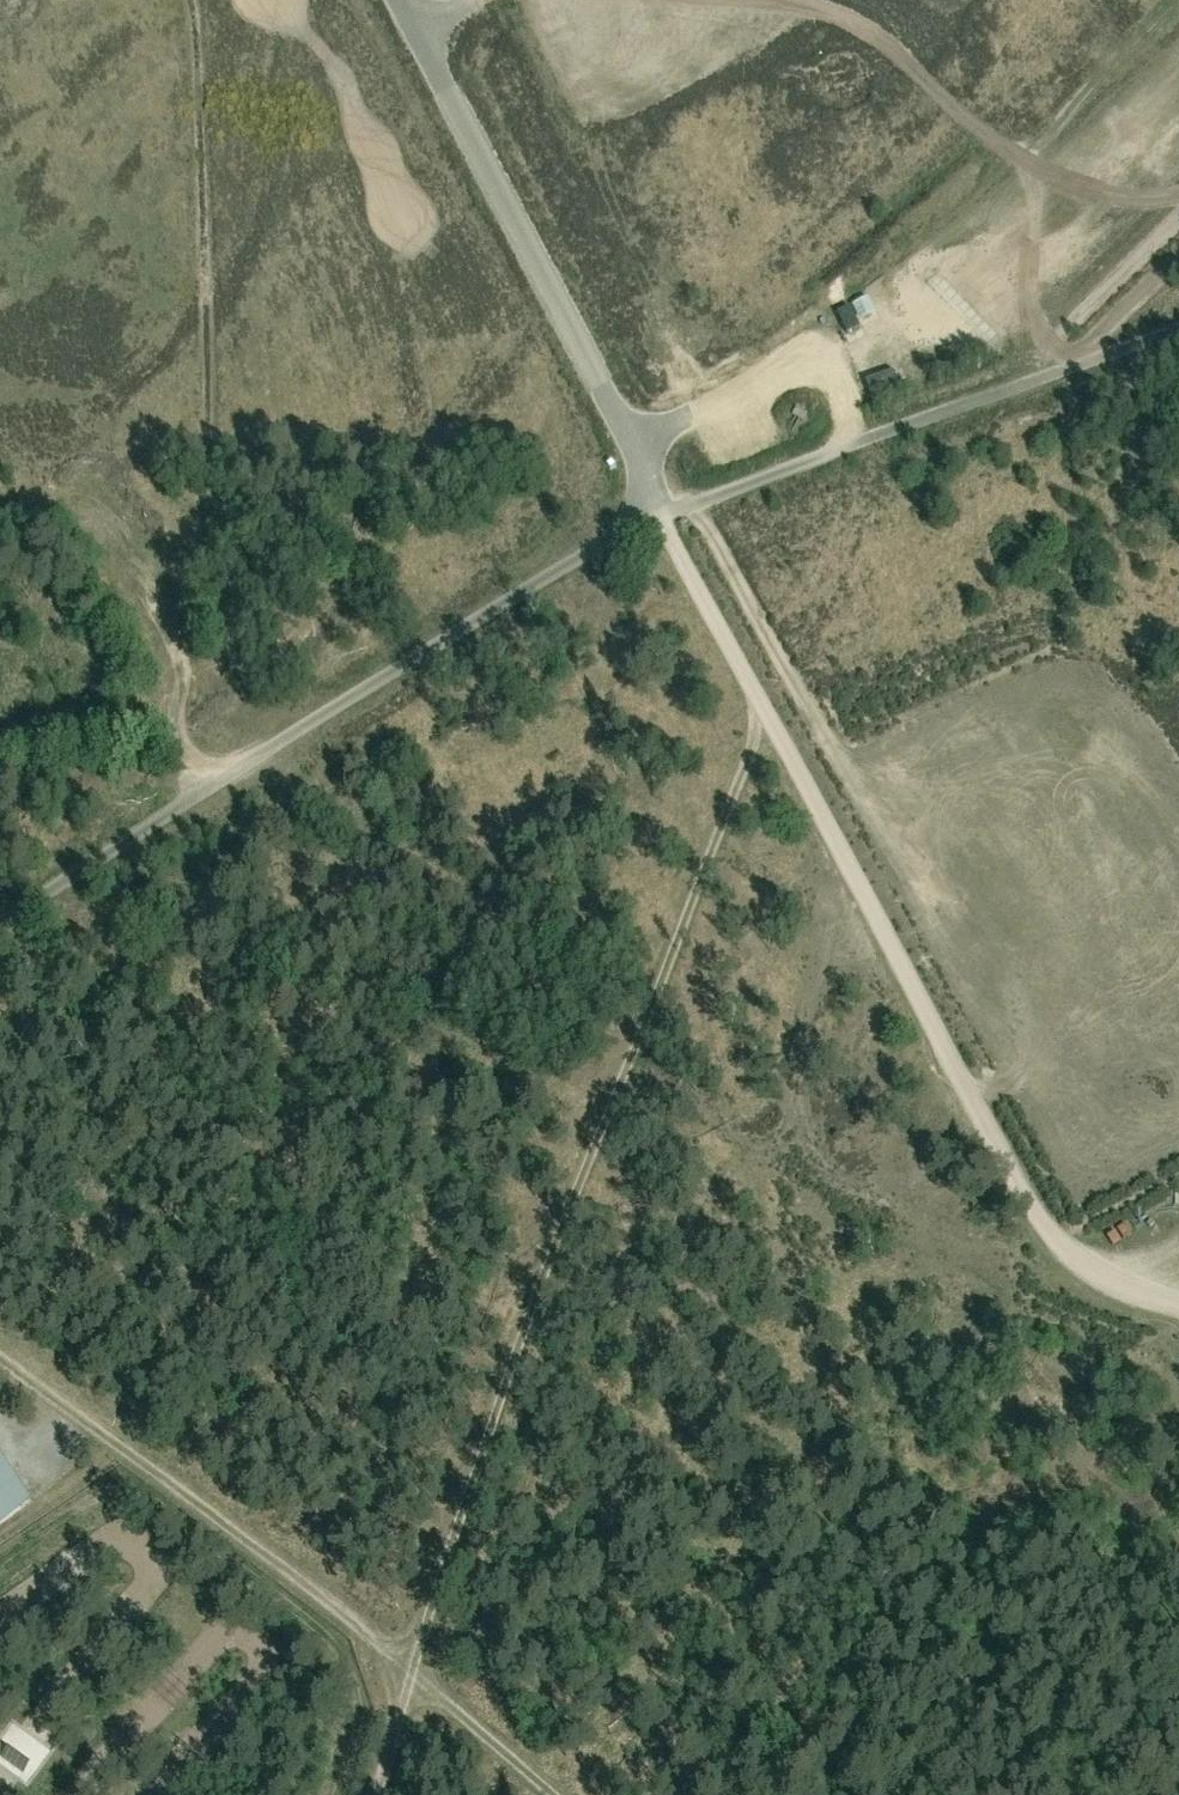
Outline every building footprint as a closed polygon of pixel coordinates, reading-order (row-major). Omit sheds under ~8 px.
[(850,303),(857,320),(873,313),(866,296),(850,303)]
